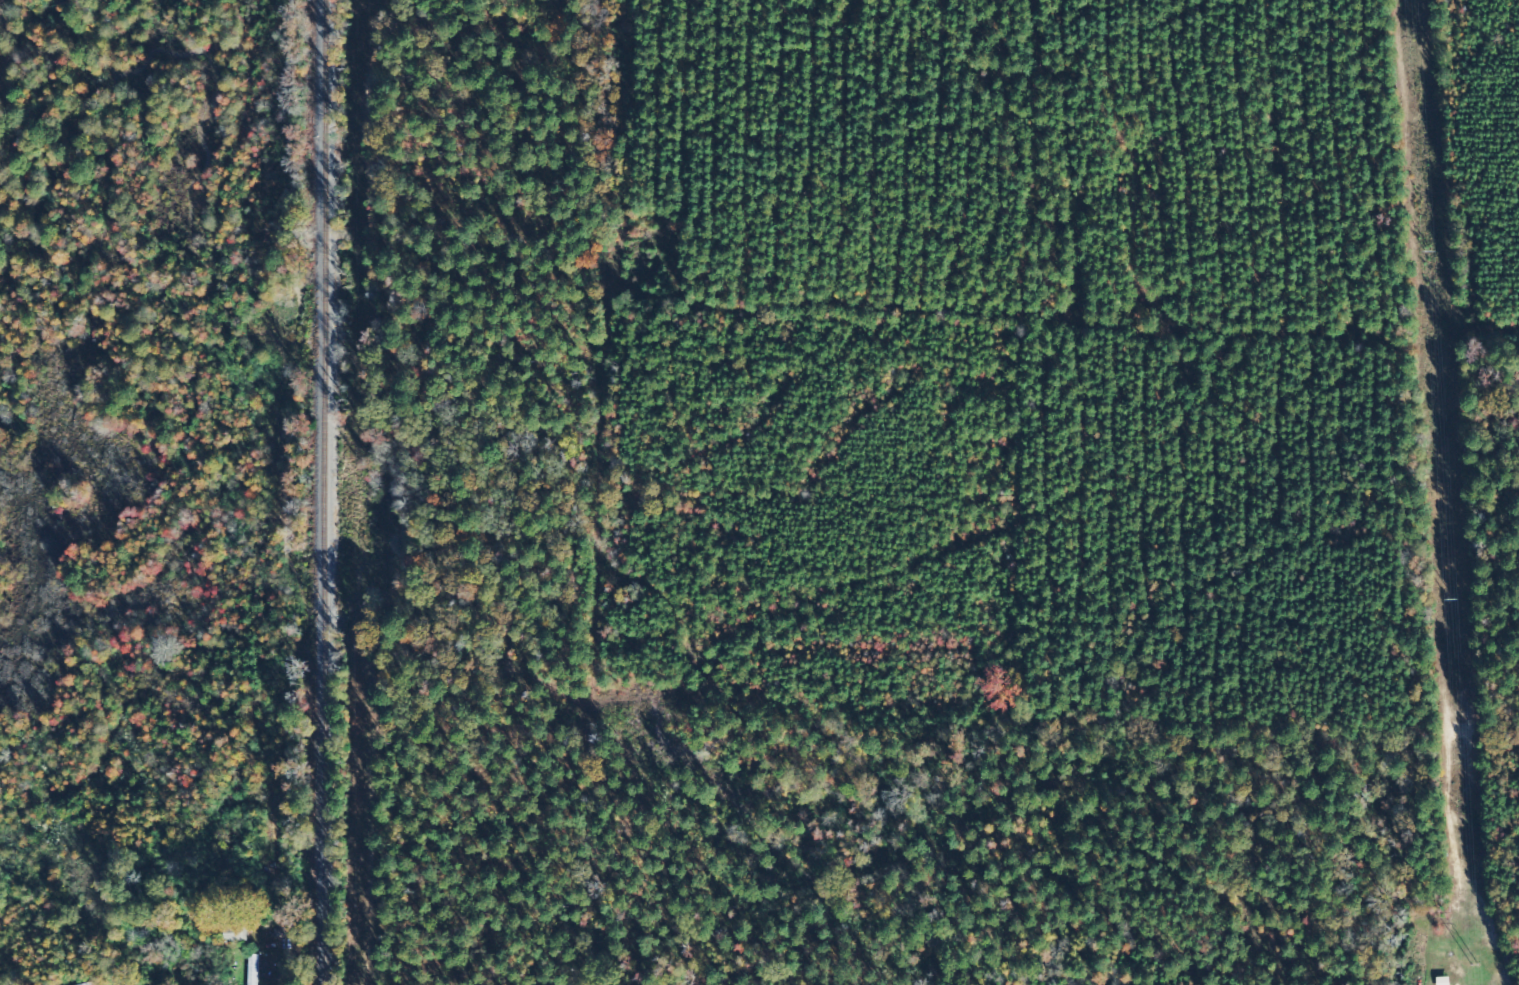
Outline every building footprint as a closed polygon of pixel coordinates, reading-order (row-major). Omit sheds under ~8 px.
[(245,942),(245,934),(225,934),(226,943),(245,942)]
